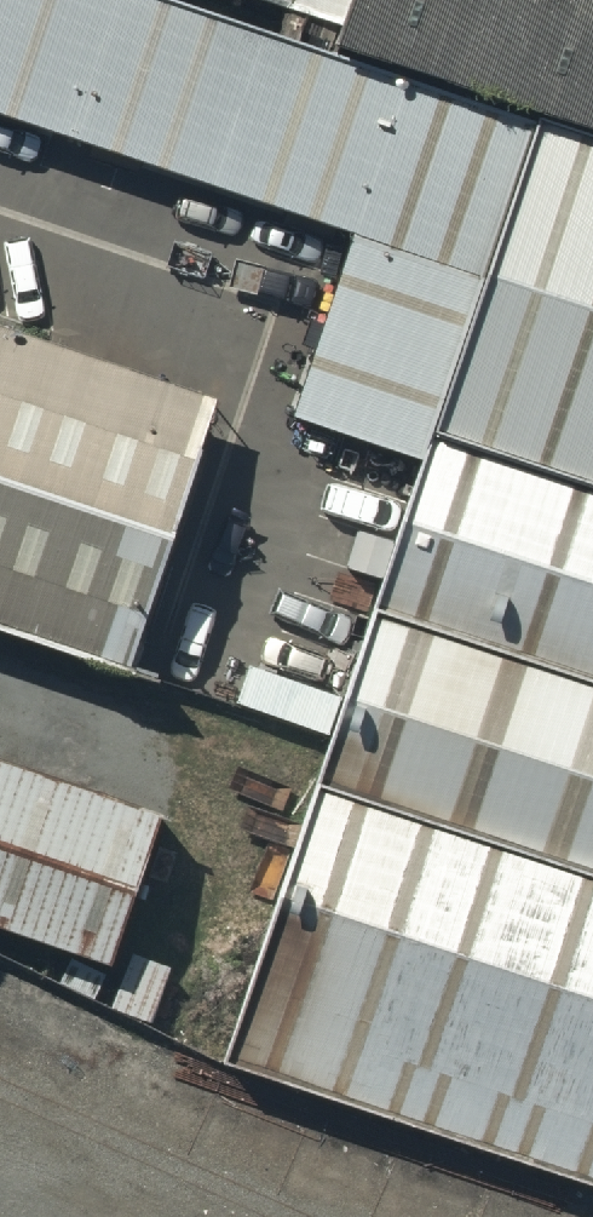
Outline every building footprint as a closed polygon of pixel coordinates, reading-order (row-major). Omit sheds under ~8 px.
[(483,284),(539,124),(179,0),(0,0),(0,117),(483,284)] [(335,54),(354,0),(179,0),(335,54)] [(335,54),(539,124),(592,143),(592,0),(354,0),(335,54)] [(592,495),(592,143),(539,124),(430,439),(592,495)] [(363,243),(299,428),(419,469),(483,284),(363,243)] [(135,690),(228,421),(0,342),(0,643),(135,690)] [(592,683),(592,495),(430,439),(371,607),(592,683)] [(592,878),(592,683),(371,607),(311,781),(592,878)] [(117,979),(169,830),(0,772),(0,939),(117,979)] [(311,781),(215,1058),(592,1188),(592,878),(311,781)]
